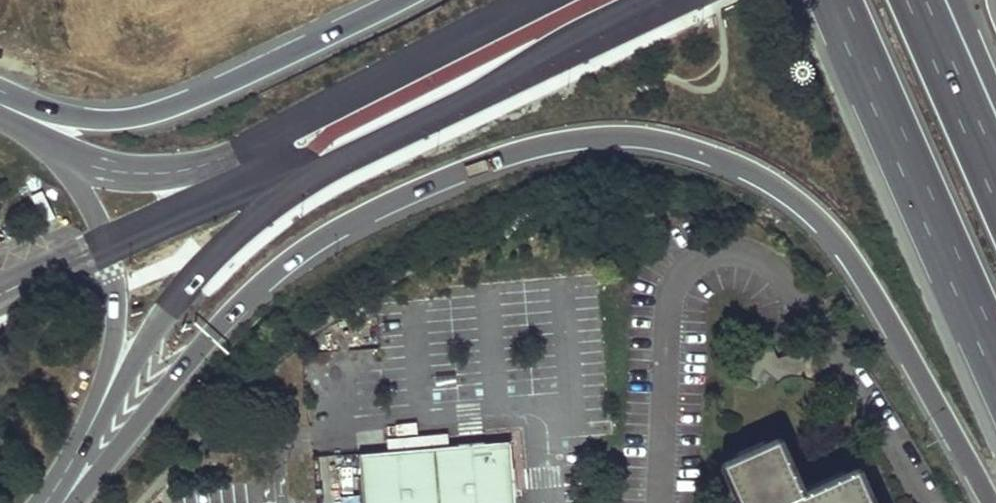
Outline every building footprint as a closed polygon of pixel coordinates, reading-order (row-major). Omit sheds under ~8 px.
[(856,466),(801,490),(776,435),(722,459),(742,502),(872,502),(856,466)] [(509,442),(359,455),(364,502),(514,502),(509,442)] [(338,499),(340,502),(357,502),(353,493),(338,499)]
